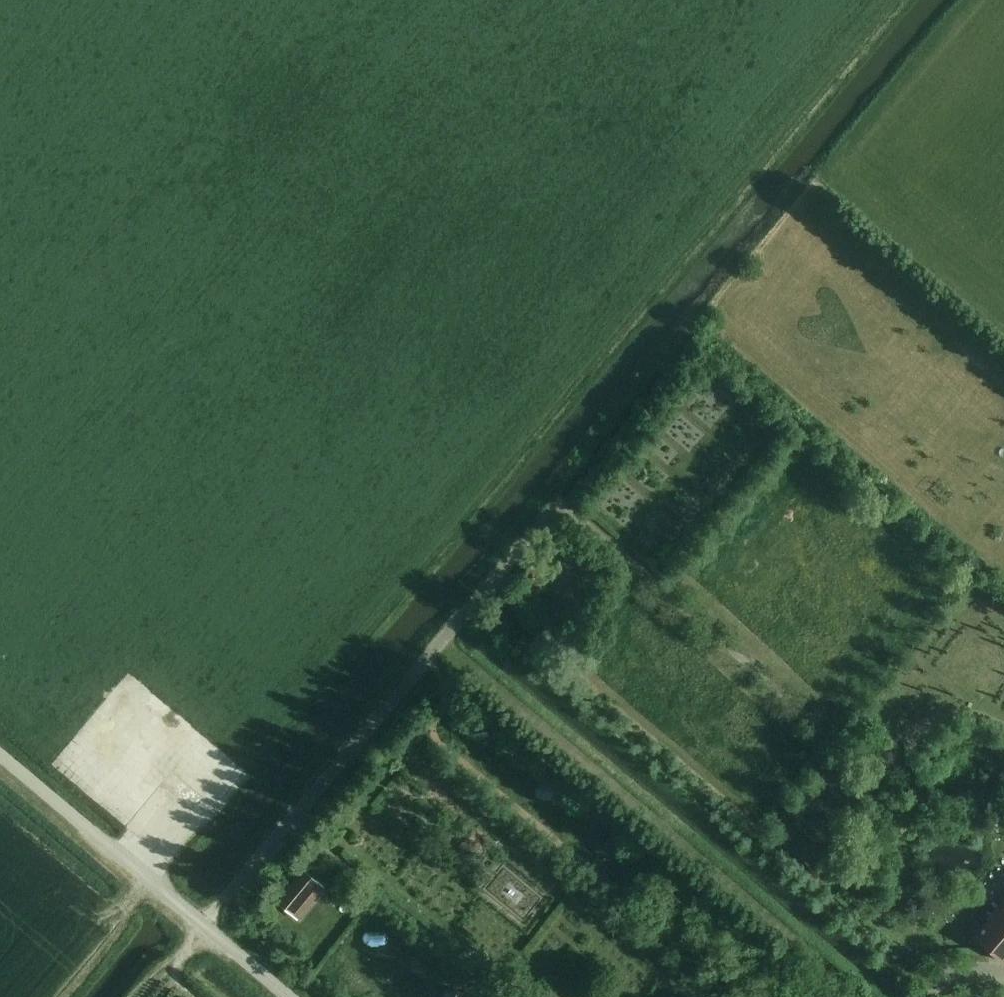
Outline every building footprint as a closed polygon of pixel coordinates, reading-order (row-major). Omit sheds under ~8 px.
[(727,705),(729,686),(719,684),(716,703),(727,705)] [(292,914),(317,883),(302,870),(277,901),(292,914)] [(973,936),(1003,962),(1003,899),(973,936)] [(362,934),(361,938),(362,942),(366,945),(370,946),(382,945),(386,944),(389,941),(390,937),(388,932),(385,930),(381,929),(369,930),(365,931),(362,934)] [(442,996),(458,996),(457,994),(455,990),(452,988),(448,988),(445,990),(443,994),(442,996)]
